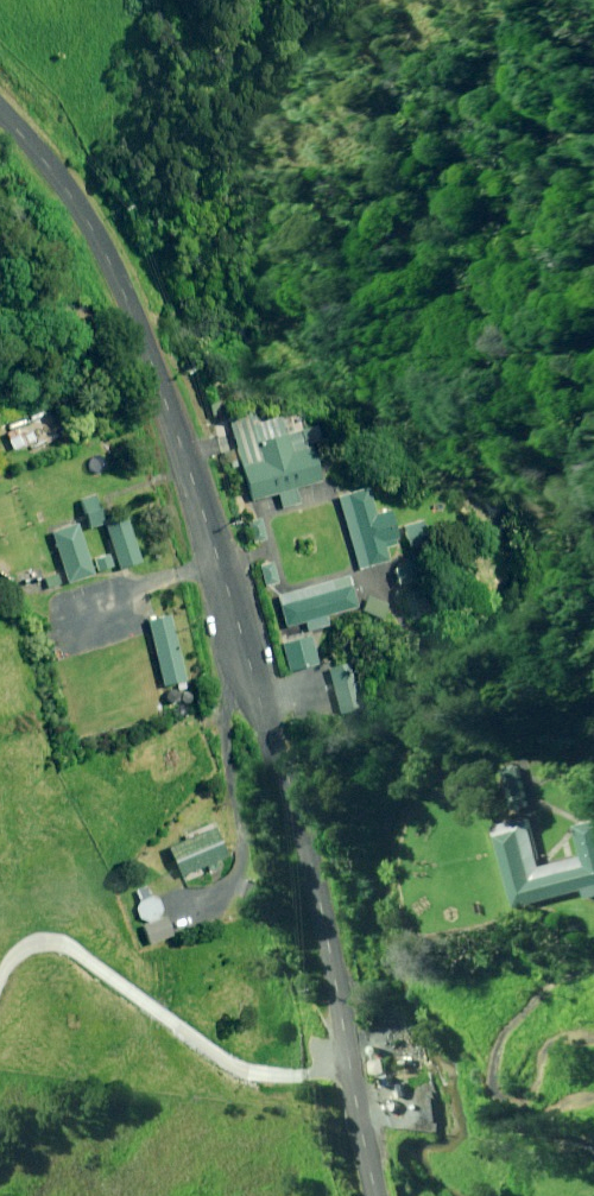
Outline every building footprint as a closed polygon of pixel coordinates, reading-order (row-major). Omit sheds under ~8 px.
[(230,445),(240,482),(315,461),(305,425),(276,433),(270,412),(247,419),(252,439),(230,445)] [(25,436),(21,429),(6,437),(14,452),(39,438),(35,431),(25,436)] [(325,481),(346,554),(377,544),(372,525),(387,519),(376,486),(360,490),(355,471),(325,481)] [(96,509),(113,556),(131,549),(114,502),(96,509)] [(82,558),(65,510),(41,518),(57,567),(82,558)] [(269,542),(262,522),(250,526),(257,546),(269,542)] [(434,544),(429,525),(410,530),(416,549),(434,544)] [(114,571),(112,559),(97,562),(99,573),(114,571)] [(339,559),(271,579),(279,607),(347,588),(339,559)] [(419,583),(415,568),(399,571),(402,587),(419,583)] [(59,576),(46,580),(50,593),(63,588),(59,576)] [(159,601),(137,607),(156,675),(177,669),(159,601)] [(274,629),(282,655),(311,647),(303,620),(274,629)] [(353,671),(333,676),(343,716),(363,711),(353,671)] [(579,751),(586,764),(593,759),(593,736),(582,743),(585,748),(579,751)] [(523,807),(507,763),(490,769),(505,813),(523,807)] [(210,819),(163,839),(176,868),(223,848),(210,819)] [(519,915),(593,893),(593,878),(588,857),(544,870),(530,822),(495,832),(519,915)] [(163,917),(157,898),(137,905),(143,924),(163,917)] [(173,938),(167,920),(144,928),(151,946),(173,938)] [(370,1061),(372,1077),(387,1075),(385,1059),(370,1061)]
